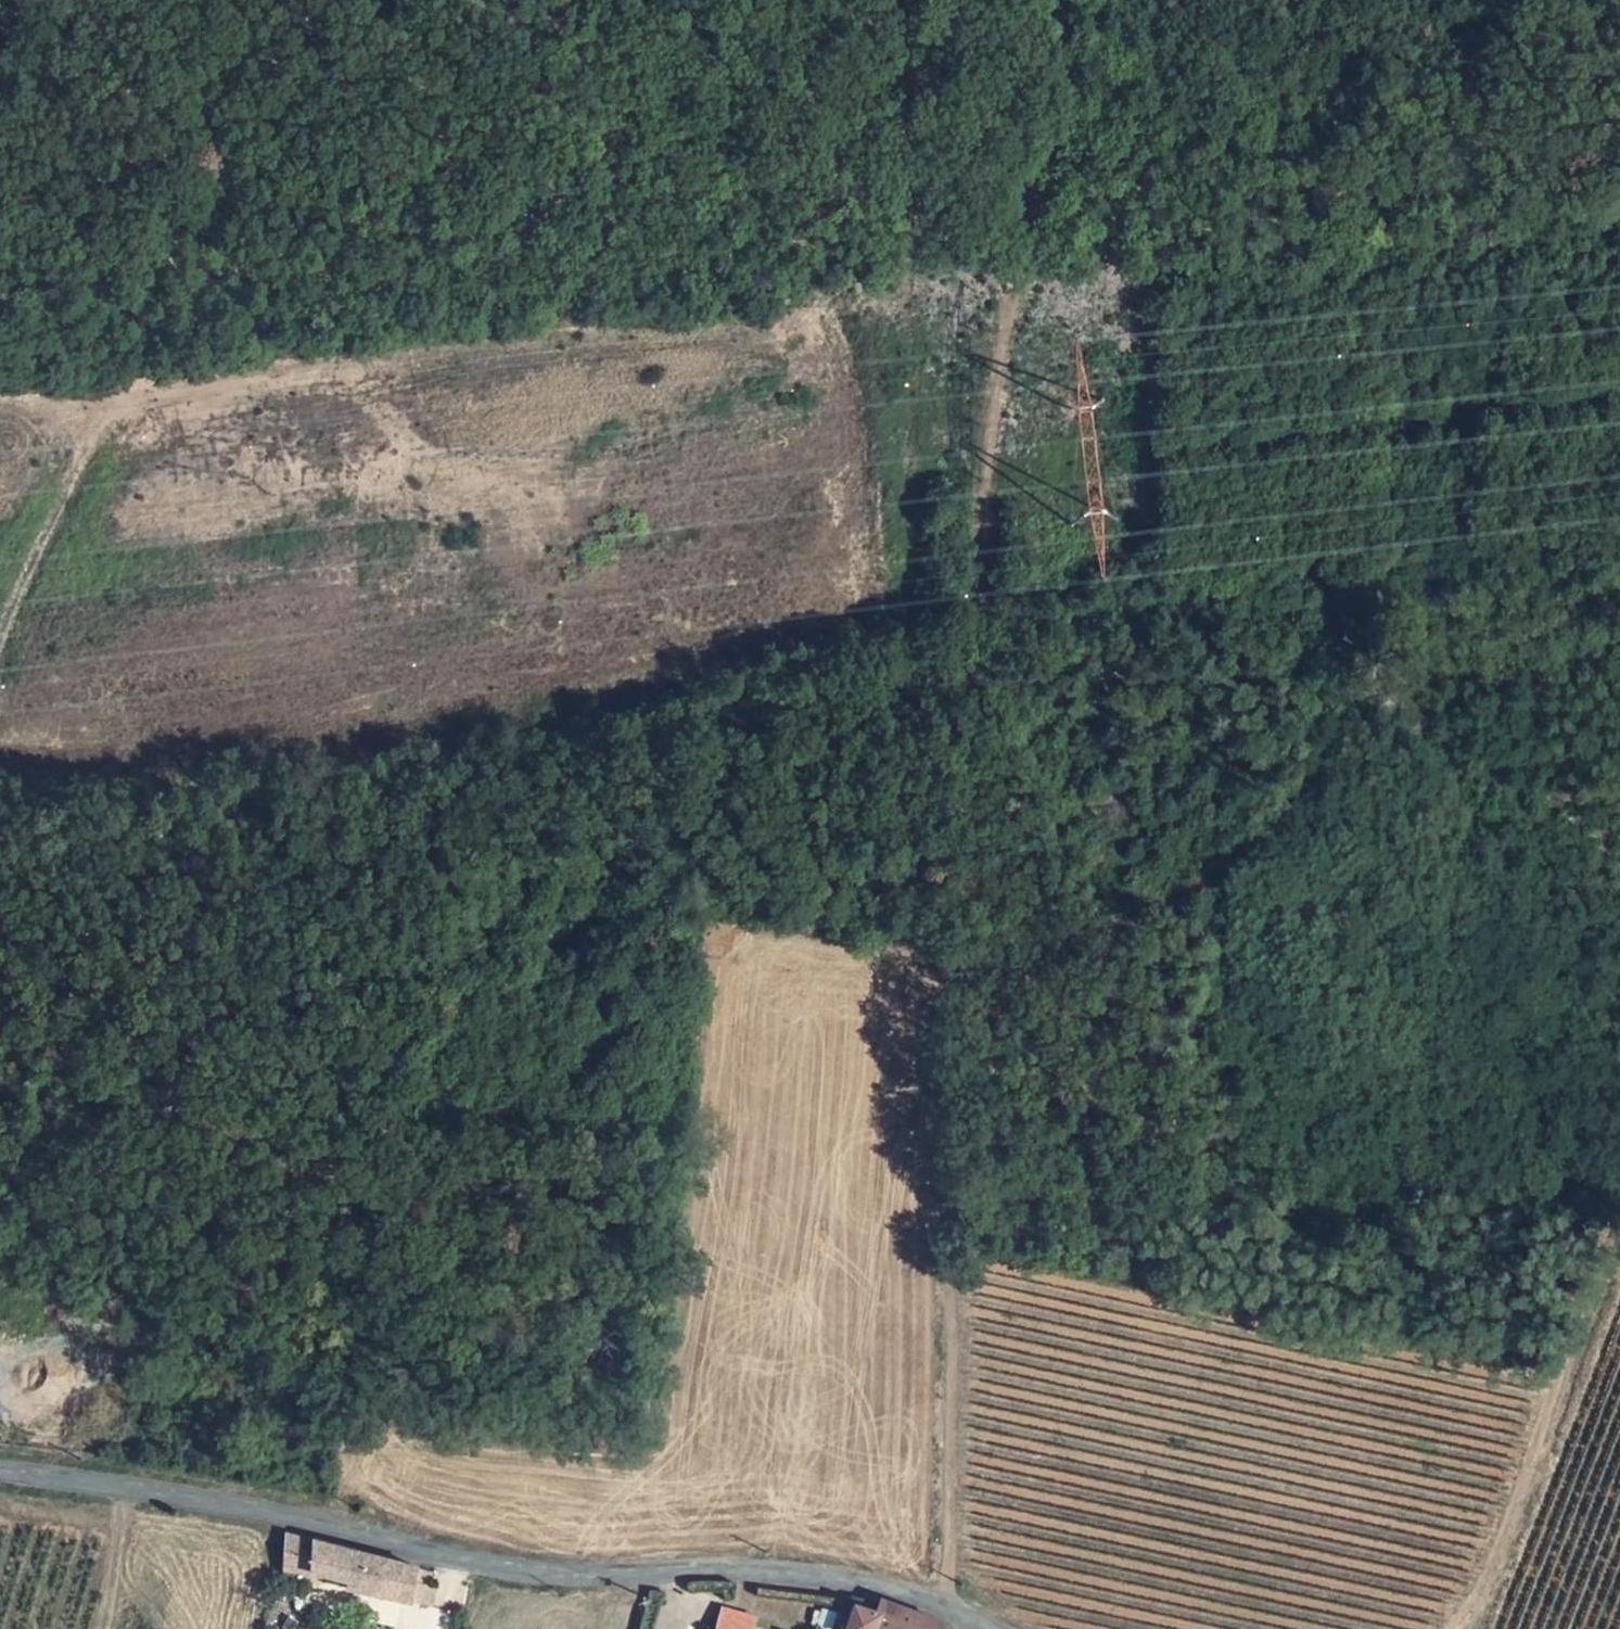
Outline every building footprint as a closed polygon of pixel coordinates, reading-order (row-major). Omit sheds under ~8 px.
[(418,1568),(285,1534),(284,1569),(336,1583),(334,1590),(408,1609),(418,1568)] [(875,1606),(873,1618),(854,1613),(849,1628),(932,1628),(928,1620),(875,1606)] [(309,1623),(312,1628),(326,1628),(328,1628),(322,1616),(309,1623)] [(718,1618),(716,1628),(749,1628),(749,1625),(718,1618)]
